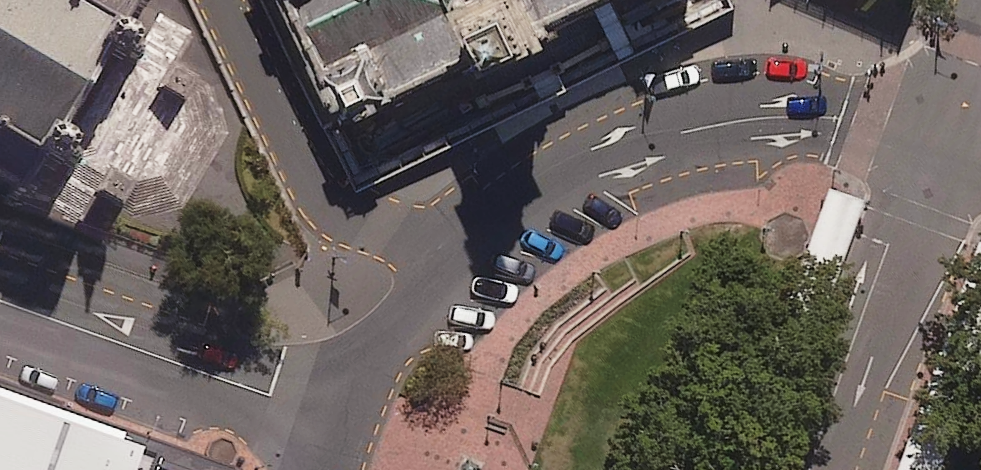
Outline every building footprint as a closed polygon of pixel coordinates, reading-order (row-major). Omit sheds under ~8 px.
[(20,163),(31,144),(34,139),(104,18),(107,13),(114,0),(0,0),(0,152),(3,154),(20,163)] [(335,130),(344,126),(384,107),(394,102),(480,62),(488,58),(550,30),(613,0),(275,0),(302,58),(335,130)] [(861,202),(826,190),(796,278),(831,290),(861,202)] [(0,392),(0,469),(213,469),(158,450),(0,392)]
